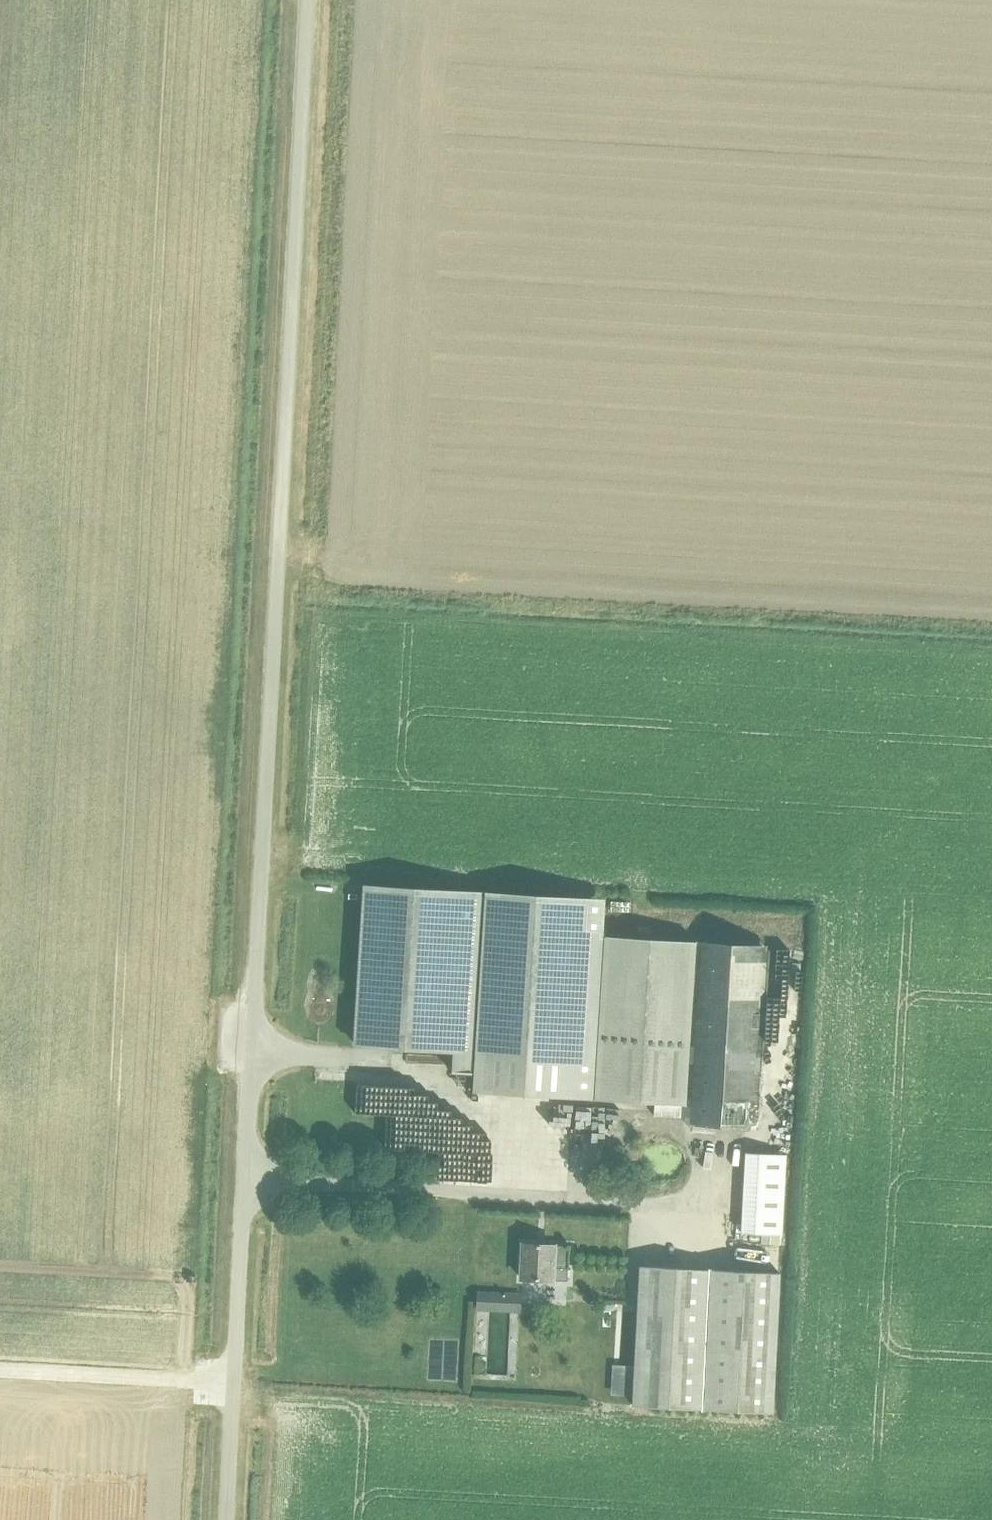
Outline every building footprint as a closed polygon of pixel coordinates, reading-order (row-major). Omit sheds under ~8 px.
[(480,1092),(492,893),(366,885),(356,1045),(453,1051),(452,1072),(475,1073),(474,1091),(480,1092)] [(492,893),(480,1092),(689,1105),(688,1121),(753,1125),(763,949),(699,945),(699,944),(588,937),(590,899),(492,893)] [(360,1080),(359,1105),(387,1106),(388,1082),(360,1080)] [(746,1153),(741,1233),(781,1236),(786,1155),(746,1153)] [(553,1280),(567,1280),(569,1246),(523,1243),(521,1279),(553,1280)] [(780,1273),(640,1264),(633,1404),(773,1413),(780,1273)] [(484,1301),(530,1304),(531,1290),(485,1287),(484,1301)]
